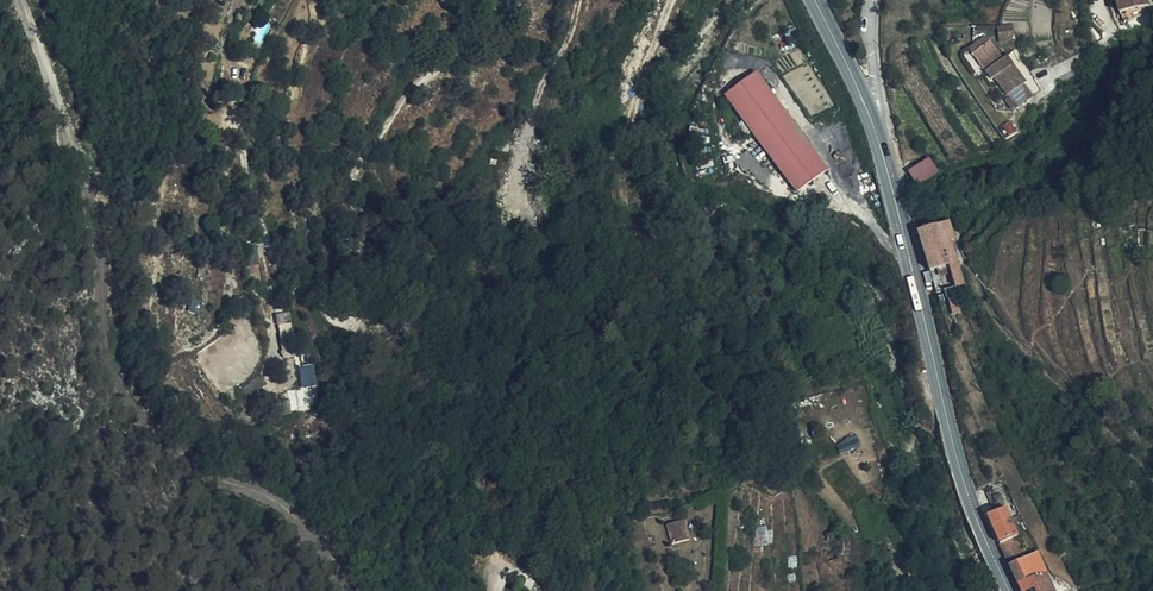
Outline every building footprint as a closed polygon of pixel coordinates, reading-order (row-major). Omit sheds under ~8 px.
[(1123,3),(1137,9),(1146,6),(1144,0),(1122,0),(1123,3)] [(1126,12),(1137,9),(1123,3),(1126,12)] [(1014,13),(1000,14),(1000,25),(1017,23),(1014,13)] [(999,25),(1000,40),(1015,39),(1013,24),(999,25)] [(973,38),(974,43),(974,44),(993,31),(989,26),(973,38)] [(1006,49),(993,31),(974,44),(994,70),(997,69),(1020,100),(1037,86),(1008,48),(1006,49)] [(828,165),(764,64),(732,85),(796,186),(828,165)] [(931,157),(908,170),(917,185),(940,172),(931,157)] [(233,160),(233,170),(241,170),(241,160),(233,160)] [(953,214),(923,222),(929,245),(957,237),(960,236),(953,214)] [(268,256),(267,238),(257,237),(258,257),(268,256)] [(957,237),(929,245),(939,281),(959,276),(955,254),(960,252),(957,237)] [(220,268),(220,256),(212,256),(211,268),(220,268)] [(266,353),(264,343),(254,345),(257,355),(266,353)] [(324,359),(322,349),(312,352),(317,382),(329,381),(328,359),(324,359)] [(267,409),(276,406),(269,383),(275,376),(270,368),(256,380),(267,409)] [(314,399),(312,387),(305,388),(307,400),(314,399)] [(299,406),(299,395),(283,396),(284,406),(299,406)] [(1000,501),(992,506),(1006,535),(1022,527),(1013,508),(1019,504),(1014,493),(1000,499),(1000,501)] [(694,512),(690,513),(694,532),(699,530),(694,512)] [(694,532),(690,513),(676,516),(681,536),(694,532)] [(777,523),(764,522),(763,541),(774,542),(776,532),(777,523)] [(1032,590),(1052,590),(1057,589),(1058,590),(1066,590),(1064,586),(1055,562),(1053,557),(1048,544),(1032,549),(1022,527),(1006,535),(1032,590)]
